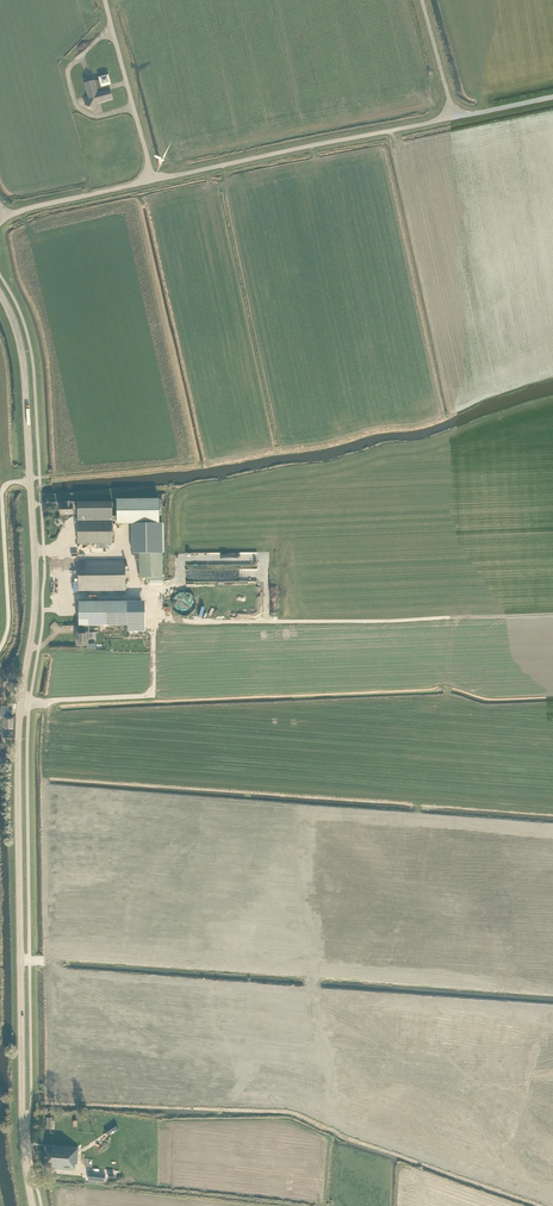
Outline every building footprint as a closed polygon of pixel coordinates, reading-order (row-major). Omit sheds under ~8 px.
[(90,97),(85,106),(94,110),(98,102),(100,103),(113,100),(110,90),(109,90),(108,85),(111,84),(108,75),(98,77),(99,80),(94,82),(94,81),(84,84),(86,89),(88,96),(90,97)] [(139,554),(139,578),(146,578),(162,578),(162,553),(164,553),(164,524),(159,524),(159,500),(117,500),(117,524),(132,524),(132,554),(139,554)] [(61,506),(61,507),(61,514),(61,518),(68,518),(68,514),(73,514),(72,510),(76,510),(76,502),(72,503),(72,502),(64,502),(64,506),(61,506)] [(77,502),(78,510),(78,544),(90,544),(90,552),(108,552),(107,544),(113,544),(112,520),(115,520),(115,516),(112,516),(112,502),(77,502)] [(78,591),(125,591),(125,561),(78,561),(78,582),(78,591)] [(173,610),(191,616),(197,597),(179,592),(173,610)] [(88,626),(127,625),(127,601),(79,602),(79,626),(80,626),(88,626)] [(88,632),(88,626),(80,626),(80,633),(77,633),(78,645),(87,645),(87,639),(88,639),(88,637),(92,636),(92,632),(88,632)] [(45,1147),(44,1168),(75,1171),(75,1165),(77,1165),(78,1148),(52,1146),(52,1148),(45,1147)] [(88,1180),(104,1182),(105,1174),(89,1173),(88,1180)]
